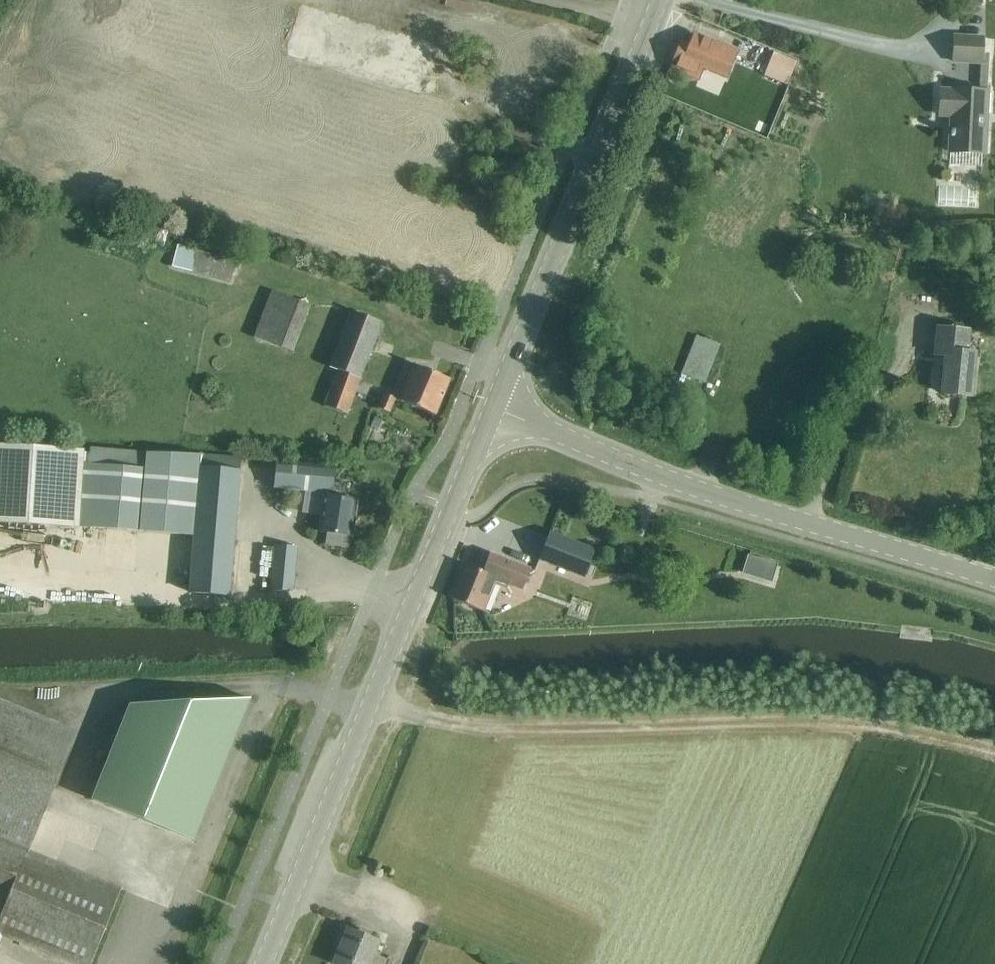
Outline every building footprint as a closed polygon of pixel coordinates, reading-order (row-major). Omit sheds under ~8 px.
[(680,43),(670,67),(699,79),(703,69),(726,78),(737,53),(693,35),(688,47),(680,43)] [(953,91),(953,92),(941,92),(940,117),(952,118),(950,154),(984,155),(989,56),(982,56),(983,39),(954,38),(953,63),(981,64),(979,93),(953,91)] [(773,53),(769,65),(792,75),(797,63),(773,53)] [(764,75),(747,116),(771,125),(787,84),(764,75)] [(235,263),(177,245),(175,254),(171,266),(228,283),(235,263)] [(275,284),(256,332),(295,347),(313,299),(275,284)] [(340,344),(329,371),(337,374),(325,407),(347,415),(382,324),(352,312),(340,344)] [(969,400),(973,357),(966,356),(968,334),(938,331),(935,359),(945,361),(941,397),(969,400)] [(696,337),(680,376),(704,385),(720,347),(696,337)] [(436,416),(450,380),(414,365),(399,402),(436,416)] [(395,400),(383,395),(377,409),(389,414),(395,400)] [(374,416),(370,426),(378,429),(382,419),(374,416)] [(78,524),(82,450),(0,446),(0,520),(78,524)] [(138,530),(146,452),(91,447),(83,525),(138,530)] [(138,530),(194,536),(200,469),(201,457),(146,452),(138,530)] [(332,495),(334,468),(277,463),(274,490),(332,495)] [(200,469),(194,536),(188,592),(228,596),(240,473),(200,469)] [(325,545),(349,548),(351,537),(352,537),(357,503),(323,498),(318,531),(327,533),(325,545)] [(548,536),(539,560),(583,577),(592,553),(548,536)] [(293,591),(297,549),(274,547),(269,593),(293,591)] [(451,599),(482,612),(493,584),(504,588),(506,584),(521,590),(529,569),(489,554),(482,572),(464,566),(451,599)] [(747,557),(742,572),(772,581),(777,566),(747,557)] [(128,707),(94,795),(189,834),(241,699),(128,707)] [(29,853),(62,768),(0,743),(0,841),(29,853)] [(212,810),(232,815),(241,780),(222,774),(212,810)] [(75,963),(94,963),(123,890),(29,853),(0,841),(0,934),(75,963)] [(378,943),(369,939),(371,935),(358,930),(356,934),(343,929),(335,948),(338,949),(333,963),(388,963),(390,959),(374,953),(378,943)]
